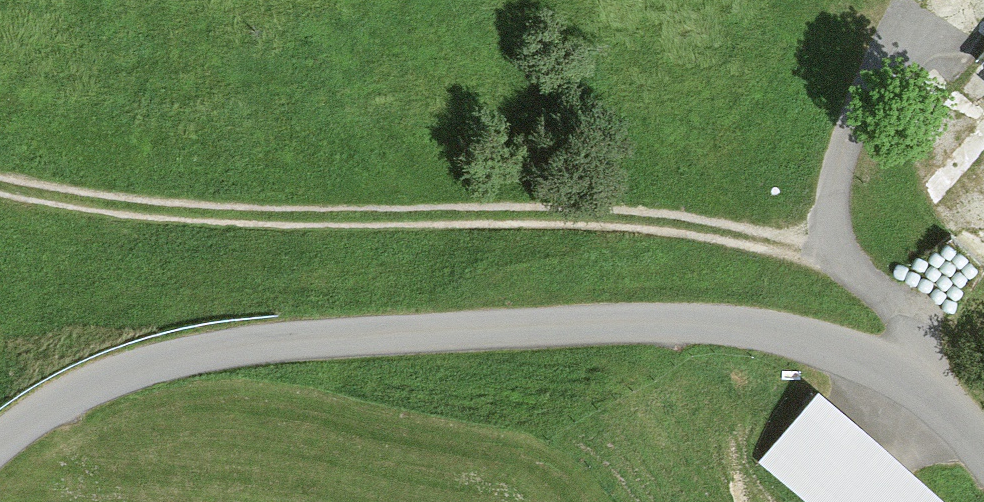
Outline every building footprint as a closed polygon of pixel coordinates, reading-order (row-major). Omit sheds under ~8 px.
[(883,168),(983,267),(983,66),(883,168)] [(769,460),(814,501),(937,501),(944,494),(832,392),(769,460)]
